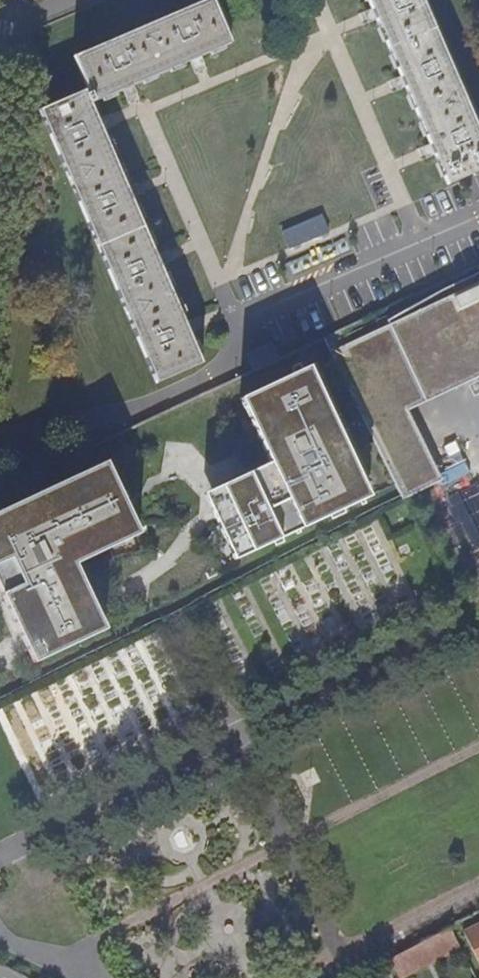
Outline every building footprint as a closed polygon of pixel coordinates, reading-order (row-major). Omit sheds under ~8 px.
[(229,43),(210,0),(208,0),(74,59),(90,95),(86,96),(84,92),(40,111),(157,382),(201,363),(89,104),(229,43)] [(421,0),(368,0),(371,8),(376,19),(401,76),(406,87),(430,142),(435,155),(447,183),(478,169),(478,136),(421,0)] [(291,245),(332,230),(326,213),(285,227),(291,245)] [(341,350),(415,488),(447,472),(414,403),(478,371),(478,282),(341,350)] [(308,368),(239,398),(271,464),(205,496),(235,562),(371,502),(308,368)] [(29,475),(51,464),(44,449),(22,458),(29,475)] [(0,511),(0,598),(24,652),(30,665),(106,631),(76,566),(140,537),(107,463),(0,511)] [(465,926),(478,958),(478,920),(465,926)] [(390,959),(400,977),(403,977),(461,949),(450,929),(390,959)]
